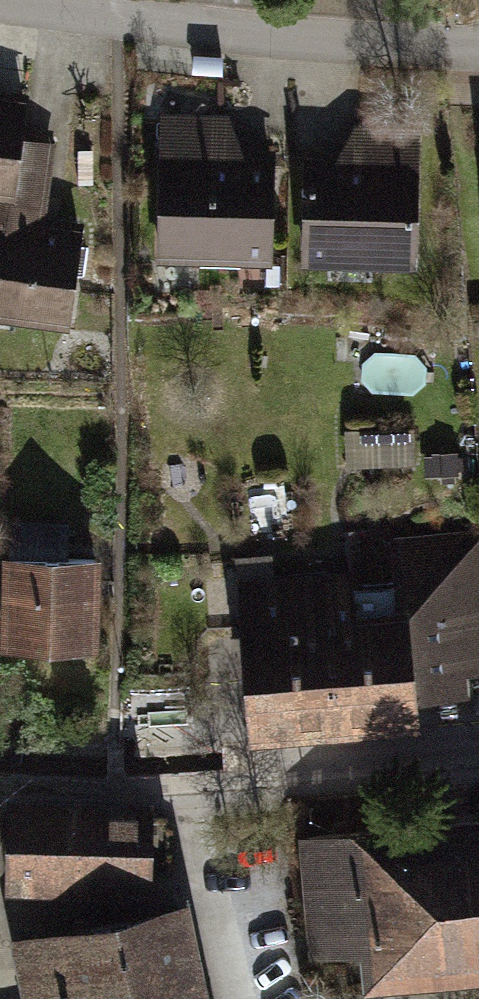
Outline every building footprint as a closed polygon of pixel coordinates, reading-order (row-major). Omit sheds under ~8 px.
[(12,191),(18,143),(23,97),(0,94),(0,189),(12,191)] [(224,119),(162,118),(161,252),(261,253),(262,156),(223,155),(224,119)] [(412,258),(413,125),(351,125),(350,161),(312,161),(312,258),(412,258)] [(18,143),(12,191),(0,190),(0,304),(65,314),(78,224),(39,218),(50,148),(18,143)] [(170,290),(272,294),(273,273),(171,269),(170,290)] [(241,583),(251,716),(405,704),(403,687),(459,683),(457,658),(478,656),(478,540),(399,546),(401,570),(241,583)] [(94,560),(10,557),(8,642),(91,644),(94,560)] [(145,804),(15,800),(14,876),(141,884),(145,804)] [(307,835),(316,943),(370,938),(374,969),(478,965),(478,820),(307,835)] [(170,909),(24,942),(36,993),(65,991),(66,998),(191,998),(170,909)]
